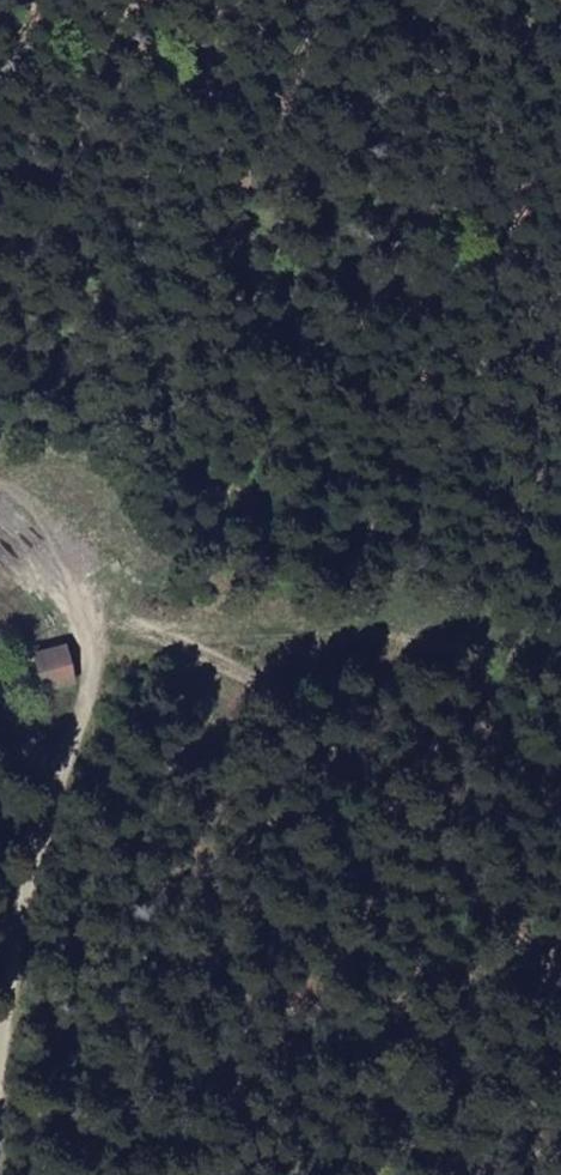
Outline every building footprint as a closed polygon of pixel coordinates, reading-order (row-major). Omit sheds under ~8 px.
[(71,685),(61,645),(24,655),(34,694),(71,685)]
